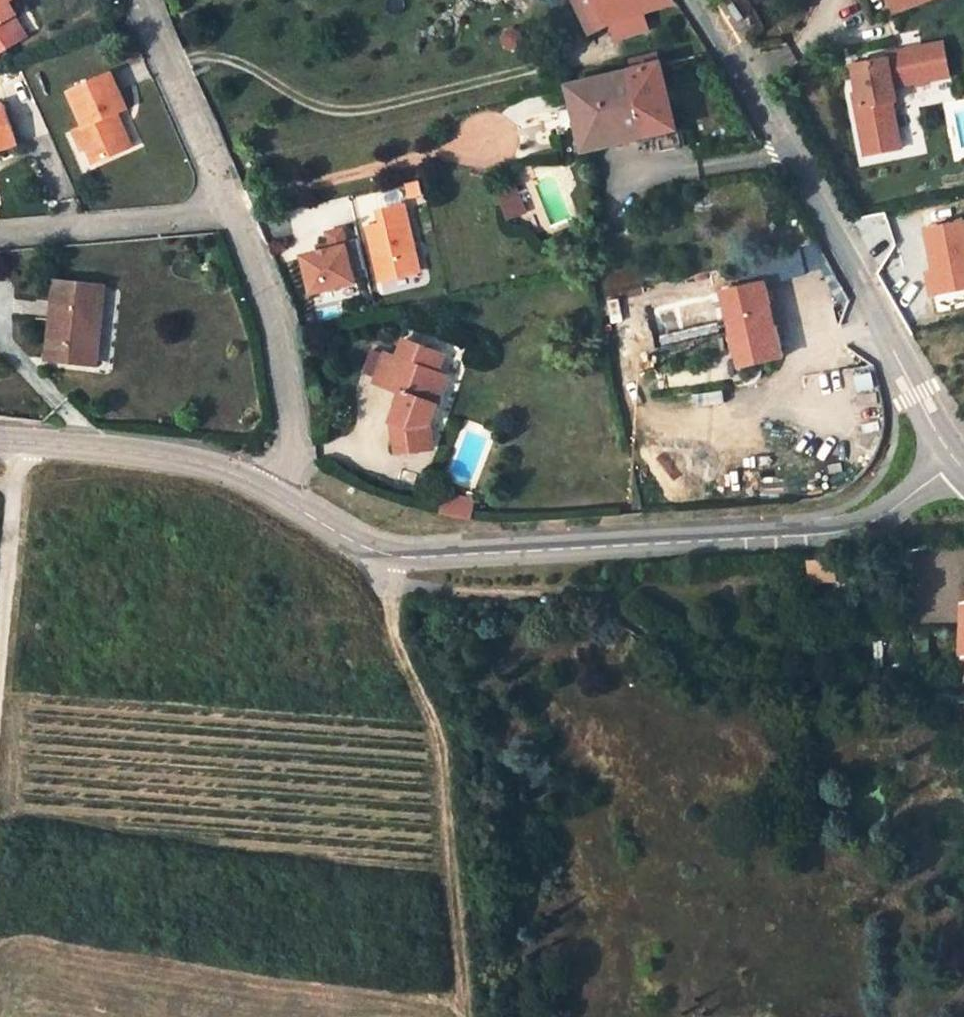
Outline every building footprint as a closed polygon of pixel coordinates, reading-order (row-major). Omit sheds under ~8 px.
[(580,0),(557,0),(574,37),(594,30),(580,0)] [(594,30),(665,10),(659,0),(580,0),(594,30)] [(881,17),(925,0),(874,0),(881,17)] [(735,2),(727,7),(736,24),(745,19),(735,2)] [(13,42),(1,23),(5,20),(0,13),(0,50),(13,42)] [(928,45),(889,52),(890,57),(872,60),(838,66),(842,93),(845,108),(840,109),(848,152),(859,155),(874,152),(883,144),(876,104),(881,103),(878,88),(934,78),(928,45)] [(618,75),(635,145),(665,138),(647,68),(618,75)] [(565,134),(572,159),(635,145),(618,75),(554,92),(559,113),(565,134)] [(85,171),(125,154),(112,121),(121,117),(106,82),(63,100),(77,135),(71,138),(85,171)] [(540,118),(545,138),(565,134),(559,113),(540,118)] [(11,152),(0,119),(0,156),(11,152)] [(402,184),(405,200),(421,196),(418,180),(402,184)] [(502,194),(486,201),(497,226),(513,219),(502,194)] [(371,231),(356,234),(368,287),(408,279),(394,213),(368,218),(371,231)] [(931,270),(924,272),(928,296),(963,290),(963,220),(923,228),(931,270)] [(312,257),(290,262),(298,299),(343,289),(331,236),(315,239),(316,244),(319,255),(312,257)] [(310,245),(312,257),(319,255),(316,244),(310,245)] [(754,283),(804,271),(799,252),(749,264),(754,283)] [(73,370),(78,338),(86,339),(92,294),(42,288),(33,365),(73,370)] [(754,289),(708,299),(724,375),(770,366),(754,289)] [(83,371),(86,339),(78,338),(73,370),(83,371)] [(378,426),(380,450),(397,449),(398,458),(419,455),(417,432),(436,383),(426,379),(433,361),(390,345),(385,360),(374,356),(362,386),(390,396),(378,426)] [(856,374),(858,414),(875,413),(873,373),(856,374)] [(880,425),(860,427),(861,440),(881,439),(880,425)] [(398,458),(397,449),(380,450),(381,460),(398,458)] [(435,501),(431,518),(461,524),(465,507),(435,501)] [(805,561),(805,583),(833,583),(833,560),(805,561)] [(963,620),(963,607),(942,608),(943,621),(963,620)] [(943,621),(944,649),(946,669),(948,669),(963,668),(963,620),(943,621)] [(916,656),(927,656),(927,634),(915,635),(916,656)] [(948,669),(949,686),(963,686),(963,668),(948,669)]
